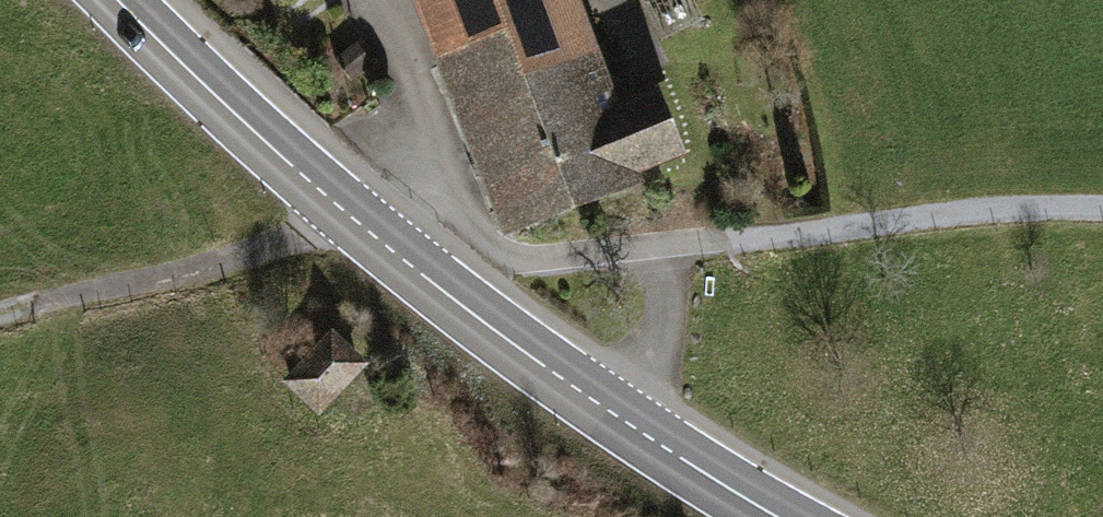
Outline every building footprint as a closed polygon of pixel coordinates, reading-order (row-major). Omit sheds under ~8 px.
[(516,228),(629,185),(626,179),(676,160),(654,103),(607,121),(560,0),(428,0),(516,228)] [(334,332),(288,384),(321,414),(367,362),(334,332)]
